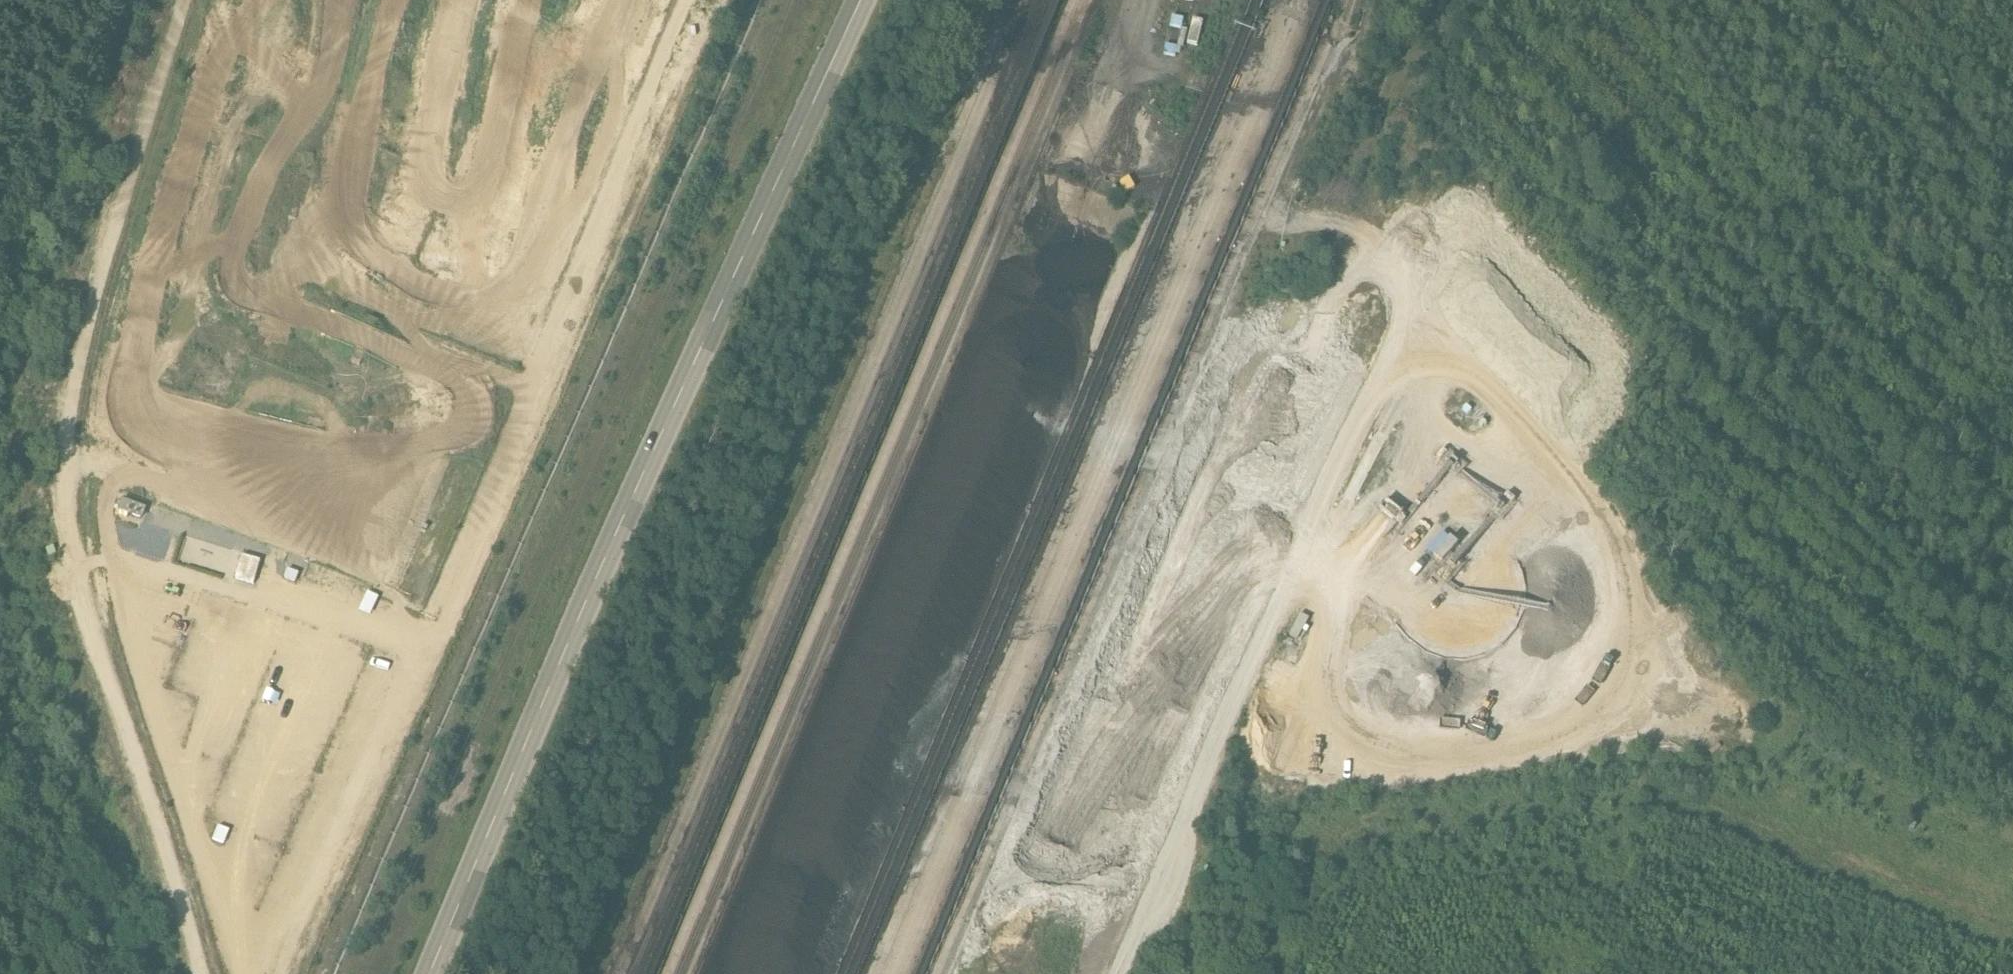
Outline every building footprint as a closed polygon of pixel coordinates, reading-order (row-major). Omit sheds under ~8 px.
[(113,512),(139,521),(144,506),(118,497),(113,512)] [(178,559),(224,573),(231,549),(185,535),(178,559)] [(238,554),(231,578),(253,584),(260,560),(238,554)] [(364,592),(357,612),(368,615),(375,595),(364,592)]
